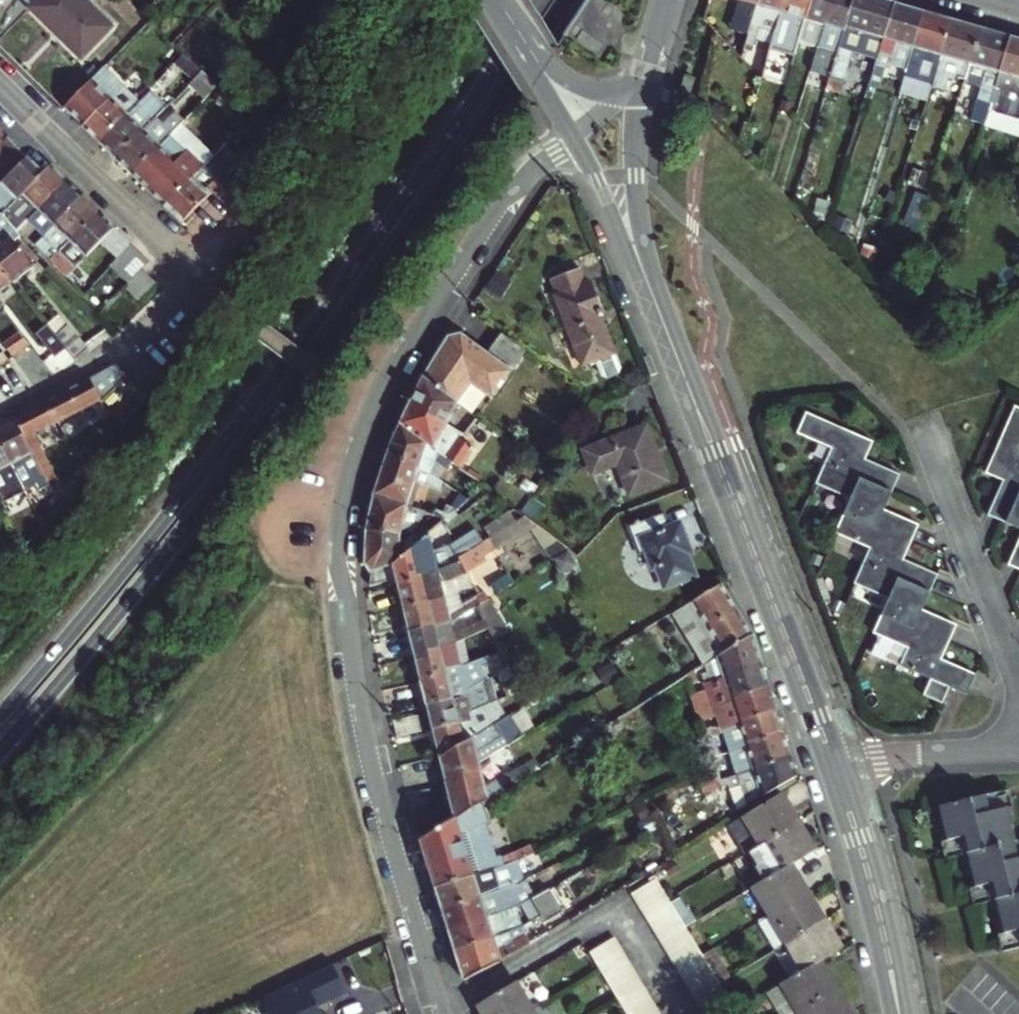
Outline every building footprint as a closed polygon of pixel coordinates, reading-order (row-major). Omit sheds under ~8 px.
[(84,60),(120,24),(97,0),(32,0),(28,4),(84,60)] [(576,36),(599,46),(615,9),(594,0),(592,0),(576,36)] [(720,38),(736,54),(738,50),(742,51),(747,34),(743,33),(751,5),(759,7),(762,0),(732,0),(720,38)] [(759,7),(748,48),(755,50),(757,42),(773,47),(787,0),(762,0),(759,7)] [(813,0),(787,0),(773,47),(771,56),(784,60),(789,43),(799,47),(813,0)] [(817,52),(834,0),(813,0),(799,47),(817,52)] [(855,0),(834,0),(817,52),(827,54),(821,72),(820,77),(831,80),(855,0)] [(896,5),(878,0),(855,0),(831,80),(841,83),(844,76),(848,77),(854,53),(879,60),(896,5)] [(907,74),(925,14),(896,5),(879,60),(870,87),(881,90),(888,69),(907,74)] [(932,83),(952,21),(925,14),(907,74),(906,76),(932,83)] [(966,82),(982,30),(952,21),(932,83),(930,87),(950,93),(954,78),(966,82)] [(1012,39),(982,30),(966,82),(982,87),(977,102),(990,106),(1012,39)] [(1006,117),(1018,77),(1018,41),(1012,39),(990,106),(988,111),(1006,117)] [(827,54),(817,52),(814,61),(812,69),(821,72),(827,54)] [(80,126),(120,84),(104,68),(63,110),(80,126)] [(201,71),(189,83),(205,99),(217,87),(201,71)] [(1006,117),(1018,121),(1018,77),(1006,117)] [(120,84),(80,126),(98,144),(139,100),(122,83),(120,84)] [(139,100),(98,144),(115,160),(156,117),(167,106),(152,91),(141,102),(139,100)] [(156,117),(115,160),(130,175),(181,124),(184,121),(175,112),(163,124),(156,117)] [(999,125),(986,120),(982,130),(996,135),(999,125)] [(181,124),(130,175),(163,207),(214,156),(181,124)] [(42,172),(8,137),(3,142),(0,144),(0,212),(42,172)] [(214,156),(163,207),(181,224),(244,159),(227,142),(214,156)] [(48,164),(42,172),(0,212),(0,213),(6,220),(17,232),(20,229),(32,217),(67,182),(48,164)] [(67,182),(32,217),(47,232),(82,197),(67,182)] [(916,234),(927,200),(913,195),(904,222),(916,234)] [(47,232),(35,244),(50,259),(97,212),(82,197),(47,232)] [(97,212),(50,259),(67,275),(114,228),(97,212)] [(13,282),(33,266),(14,242),(22,236),(17,232),(6,220),(1,224),(0,225),(0,265),(13,282)] [(131,245),(110,267),(128,284),(142,269),(149,263),(131,245)] [(13,282),(0,265),(0,292),(13,282)] [(128,284),(125,286),(139,300),(156,283),(142,269),(128,284)] [(576,271),(549,282),(554,294),(551,295),(581,366),(598,359),(605,374),(610,376),(617,373),(619,368),(613,353),(598,317),(601,316),(586,281),(581,283),(576,271)] [(83,293),(92,285),(78,272),(69,280),(83,293)] [(48,325),(56,334),(67,325),(58,315),(47,324),(48,325)] [(67,348),(56,334),(48,325),(37,332),(56,356),(67,348)] [(67,348),(76,359),(88,349),(68,325),(67,325),(56,334),(67,348)] [(31,342),(20,328),(6,339),(17,354),(31,342)] [(492,398),(526,350),(500,333),(486,352),(458,334),(449,336),(423,379),(457,404),(472,384),(492,398)] [(0,354),(0,377),(6,385),(20,376),(4,352),(0,354)] [(117,364),(68,389),(79,411),(99,401),(101,403),(129,378),(117,364)] [(420,386),(412,401),(446,425),(448,421),(457,404),(423,379),(420,386)] [(79,411),(68,389),(43,402),(54,424),(79,411)] [(401,424),(447,459),(451,453),(444,447),(449,441),(441,435),(446,425),(412,401),(401,424)] [(54,424),(43,402),(15,417),(41,471),(49,467),(33,435),(54,424)] [(1016,408),(987,474),(1003,481),(988,515),(1018,529),(1018,409),(1016,408)] [(871,443),(807,414),(799,431),(834,447),(819,480),(853,497),(836,533),(870,549),(855,583),(889,599),(874,633),(908,649),(901,666),(930,679),(923,696),(942,705),(950,688),(965,695),(975,676),(941,659),(956,627),(922,610),(937,576),(903,560),(918,527),(883,510),(898,476),(863,460),(871,443)] [(41,471),(15,417),(0,425),(0,439),(21,481),(31,477),(38,491),(48,485),(41,471)] [(393,441),(388,457),(418,466),(439,479),(444,471),(451,474),(456,466),(447,459),(401,424),(393,441)] [(666,481),(644,428),(584,453),(594,476),(618,466),(631,496),(666,481)] [(0,439),(0,497),(7,512),(30,502),(21,481),(0,439)] [(456,446),(449,441),(444,447),(451,453),(456,446)] [(388,457),(375,496),(408,505),(417,478),(423,481),(441,491),(445,482),(439,479),(418,466),(388,457)] [(490,477),(483,487),(491,493),(498,483),(490,477)] [(414,508),(423,481),(417,478),(408,505),(411,506),(414,508)] [(491,493),(483,487),(476,493),(483,498),(491,493)] [(465,494),(450,507),(455,511),(458,508),(470,497),(465,494)] [(408,505),(375,496),(367,529),(396,536),(398,532),(421,540),(424,538),(443,520),(447,523),(463,512),(458,508),(455,511),(450,507),(447,505),(442,513),(437,510),(433,516),(414,508),(411,506),(408,505)] [(547,506),(537,498),(535,496),(520,516),(523,518),(534,526),(547,506)] [(664,531),(658,515),(626,528),(633,544),(638,542),(651,571),(653,570),(660,587),(691,574),(683,556),(687,554),(676,527),(664,531)] [(396,536),(367,529),(366,567),(371,572),(371,575),(398,562),(421,540),(398,532),(396,536)] [(424,538),(421,540),(398,562),(371,575),(372,587),(397,578),(398,583),(418,579),(435,569),(439,563),(477,543),(479,541),(475,534),(472,530),(433,554),(424,538)] [(477,543),(480,551),(493,544),(490,536),(479,541),(477,543)] [(477,543),(439,563),(435,569),(418,579),(398,583),(404,610),(446,597),(444,587),(456,580),(467,570),(482,555),(480,551),(477,543)] [(1010,565),(1018,569),(1018,543),(1010,565)] [(475,585),(467,570),(456,580),(444,587),(446,597),(457,592),(475,585)] [(737,611),(721,584),(690,603),(706,629),(737,611)] [(446,597),(404,610),(410,633),(450,623),(475,607),(484,601),(480,593),(462,605),(457,592),(446,597)] [(501,620),(489,597),(484,601),(475,607),(482,621),(487,629),(501,620)] [(690,603),(671,615),(686,641),(706,629),(690,603)] [(450,623),(410,633),(416,658),(438,649),(436,640),(447,638),(447,639),(450,638),(482,621),(475,607),(450,623)] [(721,655),(752,635),(737,611),(706,629),(686,641),(703,666),(707,663),(717,658),(721,655)] [(722,677),(761,663),(752,635),(721,655),(717,658),(722,677)] [(436,640),(438,649),(416,658),(421,679),(440,672),(439,668),(458,662),(450,638),(447,639),(447,638),(436,640)] [(495,673),(507,667),(499,651),(487,654),(489,660),(479,662),(484,678),(495,673)] [(462,661),(458,662),(439,668),(440,672),(421,679),(427,704),(462,694),(461,689),(484,678),(479,662),(489,660),(487,654),(462,661)] [(723,678),(730,700),(769,687),(761,663),(722,677),(723,678)] [(507,667),(495,673),(505,692),(507,691),(502,682),(512,677),(507,667)] [(695,682),(692,673),(685,677),(688,685),(695,682)] [(507,691),(505,692),(516,711),(527,704),(512,677),(502,682),(507,691)] [(730,700),(723,678),(702,685),(705,692),(711,709),(730,703),(730,700)] [(736,722),(775,709),(769,687),(730,700),(730,703),(711,709),(714,716),(721,714),(725,728),(737,724),(736,722)] [(711,709),(705,692),(691,696),(699,721),(708,718),(714,716),(711,709)] [(462,694),(427,704),(433,730),(456,721),(455,716),(466,711),(462,694)] [(440,758),(504,718),(501,705),(472,718),(469,710),(466,711),(455,716),(456,721),(433,730),(440,758)] [(728,753),(731,752),(744,747),(746,745),(783,733),(775,709),(736,722),(737,724),(725,728),(720,730),(722,736),(728,753)] [(440,758),(446,784),(479,764),(521,739),(507,716),(504,718),(440,758)] [(722,736),(720,730),(712,733),(704,736),(706,742),(722,736)] [(732,776),(741,774),(791,759),(783,733),(746,745),(744,747),(731,752),(734,763),(736,767),(730,769),(732,776)] [(796,777),(791,759),(741,774),(750,802),(796,777)] [(479,764),(446,784),(454,819),(481,803),(487,799),(503,789),(500,778),(484,788),(479,764)] [(730,769),(723,771),(716,773),(719,780),(730,777),(732,776),(730,769)] [(730,777),(731,783),(736,810),(750,802),(741,774),(732,776),(730,777)] [(1015,843),(1002,792),(938,808),(951,858),(964,855),(978,905),(994,901),(1008,951),(1018,948),(1018,842),(1015,843)] [(799,827),(782,798),(767,807),(742,821),(759,849),(799,827)] [(470,875),(481,871),(501,863),(498,853),(492,854),(482,821),(487,820),(481,803),(454,819),(419,841),(434,889),(470,875)] [(653,813),(637,821),(644,838),(659,831),(653,813)] [(742,821),(726,831),(743,859),(759,849),(742,821)] [(774,874),(788,865),(813,850),(799,827),(759,849),(774,874)] [(434,889),(441,910),(524,875),(516,857),(501,863),(481,871),(470,875),(434,889)] [(766,916),(805,893),(788,865),(774,874),(750,888),(766,916)] [(447,931),(499,908),(515,900),(525,896),(532,892),(524,875),(441,910),(447,931)] [(630,895),(638,908),(663,894),(655,880),(630,895)] [(532,892),(525,896),(534,913),(536,916),(554,905),(544,886),(532,892)] [(821,921),(805,893),(766,916),(783,944),(821,921)] [(663,894),(638,908),(645,920),(670,906),(668,902),(663,894)] [(525,896),(515,900),(524,918),(534,913),(525,896)] [(556,911),(554,905),(536,916),(538,920),(556,911)] [(670,906),(645,920),(652,932),(677,918),(670,906)] [(447,931),(454,952),(519,925),(526,921),(524,918),(518,921),(511,908),(501,913),(499,908),(447,931)] [(652,932),(659,944),(684,929),(683,928),(677,918),(652,932)] [(838,950),(821,921),(783,944),(800,972),(818,962),(838,950)] [(454,952),(463,982),(499,962),(500,964),(516,955),(531,946),(519,925),(454,952)] [(684,929),(659,944),(667,956),(690,941),(684,929)] [(587,954),(595,965),(620,951),(613,939),(587,954)] [(690,941),(667,956),(674,968),(698,953),(690,941)] [(598,971),(603,979),(627,963),(620,951),(595,965),(598,971)] [(674,968),(681,980),(705,965),(699,956),(698,953),(674,968)] [(818,962),(800,972),(779,985),(797,1013),(835,991),(818,962)] [(603,979),(610,990),(634,975),(627,963),(603,979)] [(263,997),(272,1013),(321,1013),(317,1005),(346,991),(333,964),(263,997)] [(681,980),(688,992),(712,976),(705,965),(681,980)] [(634,975),(610,990),(616,1000),(617,1003),(641,987),(634,975)] [(712,976),(688,992),(695,1004),(719,989),(716,984),(712,976)] [(477,1007),(481,1013),(526,1013),(532,1011),(515,984),(477,1007)] [(641,987),(617,1003),(624,1013),(627,1013),(649,999),(641,987)] [(695,1004),(701,1013),(707,1013),(727,1002),(719,989),(695,1004)] [(797,1013),(848,1013),(835,991),(797,1013)] [(656,1011),(649,999),(627,1013),(651,1013),(656,1011)] [(707,1013),(734,1013),(733,1012),(727,1002),(707,1013)]
